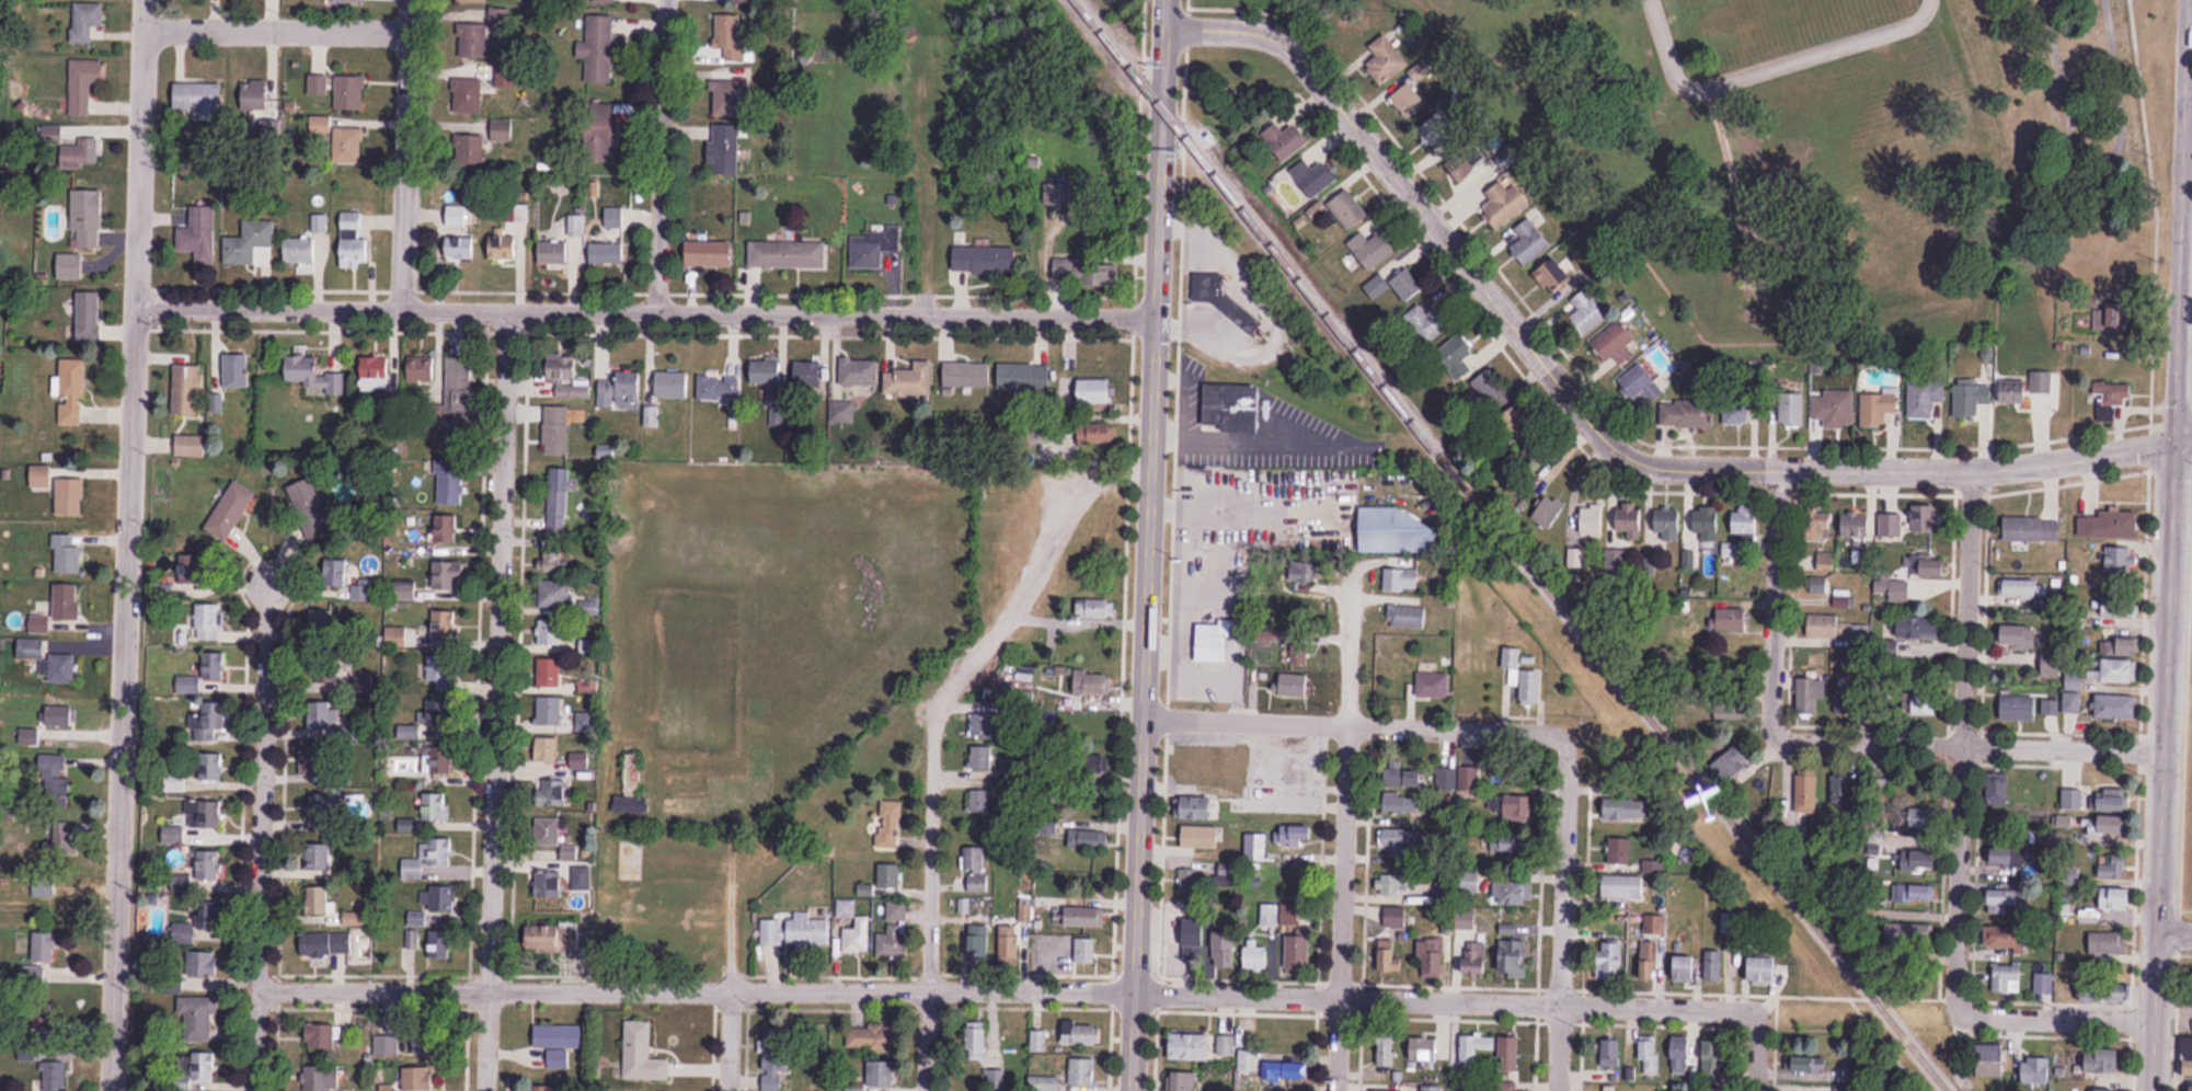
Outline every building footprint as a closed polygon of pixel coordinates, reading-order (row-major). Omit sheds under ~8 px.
[(103,3),(73,3),(73,43),(93,43),(93,26),(103,26),(103,3)] [(508,7),(489,8),(489,23),(459,23),(459,61),(509,60),(508,7)] [(615,15),(587,15),(587,42),(577,41),(577,58),(586,58),(586,82),(613,83),(615,15)] [(743,60),(743,15),(716,15),(716,49),(725,49),(725,60),(743,60)] [(1409,64),(1387,34),(1357,56),(1379,86),(1409,64)] [(70,116),(90,116),(91,83),(104,83),(104,59),(70,59),(70,116)] [(329,96),(329,75),(309,75),(309,96),(329,96)] [(335,110),(365,110),(365,75),(335,75),(335,110)] [(482,79),(453,79),(453,112),(482,112),(482,79)] [(749,79),(713,79),(713,116),(749,116),(749,79)] [(1390,97),(1409,121),(1430,104),(1411,80),(1390,97)] [(269,81),(242,81),(242,113),(269,113),(269,81)] [(223,83),(175,83),(175,110),(196,110),(196,120),(223,120),(223,83)] [(616,103),(589,104),(590,147),(597,147),(597,150),(617,149),(616,103)] [(1465,138),(1449,109),(1416,128),(1428,149),(1445,139),(1449,147),(1465,138)] [(310,133),(331,133),(331,116),(310,116),(310,133)] [(1284,132),(1274,120),(1259,133),(1284,163),(1310,141),(1294,123),(1284,132)] [(739,124),(710,124),(710,175),(739,176),(739,124)] [(334,128),(334,163),(363,163),(363,128),(334,128)] [(455,169),(484,169),(484,134),(455,133),(455,169)] [(59,145),(59,169),(100,169),(100,138),(78,138),(78,145),(59,145)] [(1446,163),(1462,182),(1487,161),(1472,143),(1446,163)] [(1290,170),(1312,198),(1339,178),(1325,160),(1313,170),(1305,159),(1290,170)] [(1531,201),(1506,175),(1486,194),(1491,199),(1480,209),(1499,230),(1531,201)] [(1350,231),(1370,215),(1348,188),(1329,204),(1350,231)] [(72,190),(72,247),(101,247),(101,190),(72,190)] [(490,260),(516,260),(516,223),(527,223),(527,202),(503,202),(502,226),(490,226),(490,260)] [(196,263),(215,263),(215,205),(191,205),(191,227),(178,227),(178,251),(196,251),(196,263)] [(467,226),(467,205),(446,205),(446,226),(467,226)] [(622,227),(622,207),(604,207),(604,227),(622,227)] [(340,268),(369,268),(369,237),(362,237),(362,212),(340,212),(340,268)] [(1521,238),(1511,248),(1528,266),(1552,245),(1528,217),(1514,230),(1521,238)] [(274,220),(244,220),(244,237),(222,237),(222,264),(255,264),(255,246),(274,246),(274,220)] [(1372,242),(1363,230),(1348,243),(1371,271),(1399,247),(1385,231),(1372,242)] [(283,262),(315,262),(315,238),(283,238),(283,262)] [(475,238),(445,238),(445,260),(475,260),(475,238)] [(687,266),(732,266),(732,240),(687,240),(687,266)] [(820,268),(820,241),(748,241),(748,268),(820,268)] [(881,241),(852,241),(852,267),(881,267),(881,241)] [(567,264),(567,242),(539,242),(539,264),(567,264)] [(624,243),(590,243),(590,263),(624,263),(624,243)] [(1016,246),(954,246),(954,272),(1016,272),(1016,246)] [(83,253),(57,253),(57,278),(83,278),(83,253)] [(1552,294),(1575,274),(1557,253),(1534,273),(1552,294)] [(1121,284),(1121,265),(1096,265),(1096,284),(1121,284)] [(1405,303),(1426,288),(1410,266),(1388,281),(1382,273),(1363,286),(1373,300),(1393,286),(1405,303)] [(1194,301),(1223,301),(1223,274),(1194,274),(1194,301)] [(1570,301),(1578,311),(1571,316),(1585,335),(1609,317),(1587,288),(1570,301)] [(77,291),(77,340),(101,340),(101,291),(77,291)] [(1407,312),(1424,344),(1453,328),(1436,296),(1407,312)] [(2119,307),(2110,307),(2110,325),(2119,326),(2119,307)] [(1618,365),(1639,350),(1617,322),(1591,342),(1606,362),(1613,357),(1618,365)] [(1463,361),(1476,349),(1459,331),(1435,355),(1459,380),(1471,369),(1463,361)] [(249,387),(249,354),(224,354),(224,387),(249,387)] [(288,356),(288,385),(326,385),(326,394),(344,394),(344,373),(319,374),(319,356),(288,356)] [(409,381),(438,381),(438,356),(409,356),(409,381)] [(472,357),(446,356),(446,413),(471,413),(472,357)] [(557,399),(590,399),(590,378),(577,378),(578,356),(548,356),(548,384),(557,384),(557,399)] [(390,358),(360,358),(360,390),(390,390),(390,358)] [(59,425),(83,425),(85,360),(61,359),(59,425)] [(751,385),(777,385),(777,360),(751,360),(751,385)] [(821,385),(821,361),(796,361),(796,385),(821,385)] [(878,385),(878,361),(841,361),(841,385),(878,385)] [(933,396),(932,361),(915,361),(915,371),(885,371),(885,396),(933,396)] [(990,388),(990,363),(943,363),(943,388),(990,388)] [(1649,403),(1664,393),(1642,363),(1619,379),(1634,400),(1642,394),(1649,403)] [(998,389),(1050,390),(1050,364),(999,364),(998,389)] [(201,365),(173,365),(173,416),(201,416),(201,365)] [(1472,381),(1491,411),(1511,398),(1492,368),(1472,381)] [(688,372),(654,372),(654,399),(688,399),(688,372)] [(2032,394),(2039,394),(2039,404),(2058,404),(2058,372),(2032,372),(2032,394)] [(640,399),(641,374),(598,374),(598,409),(613,409),(613,398),(640,399)] [(738,377),(696,377),(696,400),(738,400),(738,377)] [(1112,378),(1078,378),(1078,403),(1112,403),(1112,378)] [(2028,403),(2028,381),(1999,381),(1999,403),(2028,403)] [(2119,381),(2098,395),(2108,411),(2130,397),(2119,381)] [(1955,418),(1979,418),(1979,403),(1992,403),(1992,382),(1955,382),(1955,418)] [(1206,383),(1203,429),(1238,431),(1239,405),(1256,406),(1257,386),(1206,383)] [(1908,418),(1934,418),(1934,403),(1945,403),(1945,383),(1908,383),(1908,418)] [(1825,428),(1854,428),(1854,392),(1814,392),(1814,420),(1825,420),(1825,428)] [(1804,393),(1779,393),(1780,427),(1804,426),(1804,393)] [(1862,394),(1862,427),(1886,427),(1886,413),(1899,413),(1899,394),(1862,394)] [(1725,395),(1725,424),(1752,424),(1752,395),(1725,395)] [(1715,402),(1660,402),(1660,428),(1715,428),(1715,402)] [(853,421),(853,404),(835,404),(835,413),(841,413),(841,421),(853,421)] [(1503,415),(1521,442),(1537,431),(1518,404),(1503,415)] [(568,406),(544,406),(544,455),(568,455),(568,406)] [(1116,423),(1078,424),(1079,445),(1116,444),(1116,423)] [(206,435),(176,435),(176,456),(206,456),(206,435)] [(1531,462),(1518,445),(1500,460),(1513,477),(1531,462)] [(438,504),(462,504),(462,463),(438,463),(438,504)] [(33,488),(50,488),(51,468),(34,468),(33,488)] [(579,469),(550,468),(547,531),(577,532),(579,469)] [(333,530),(312,478),(288,487),(310,540),(333,530)] [(57,515),(84,515),(84,479),(57,479),(57,515)] [(257,494),(235,480),(205,528),(227,542),(257,494)] [(1549,530),(1566,506),(1548,493),(1531,518),(1549,530)] [(1805,541),(1830,541),(1830,504),(1805,504),(1805,541)] [(1581,506),(1581,534),(1603,534),(1603,506),(1581,506)] [(1606,530),(1628,530),(1628,539),(1642,539),(1642,506),(1606,506),(1606,530)] [(1758,508),(1731,508),(1731,535),(1758,535),(1758,508)] [(1719,509),(1693,509),(1693,539),(1719,539),(1719,509)] [(1654,532),(1663,532),(1663,541),(1681,541),(1681,510),(1654,510),(1654,532)] [(2137,538),(2137,511),(2101,511),(2101,517),(2079,517),(2079,538),(2137,538)] [(1879,512),(1880,536),(1936,536),(1936,512),(1879,512)] [(1362,514),(1362,550),(1439,551),(1440,514),(1362,514)] [(1840,537),(1873,537),(1873,514),(1840,514),(1840,537)] [(457,515),(434,515),(434,543),(457,543),(457,515)] [(2061,542),(2061,519),(2004,519),(2004,542),(2061,542)] [(81,573),(81,547),(72,547),(72,535),(54,535),(54,573),(81,573)] [(2133,574),(2133,547),(2106,547),(2105,574),(2133,574)] [(540,548),(540,572),(570,572),(570,548),(540,548)] [(1626,552),(1607,552),(1607,568),(1626,568),(1626,552)] [(1835,572),(1835,553),(1818,553),(1818,572),(1835,572)] [(180,554),(180,588),(206,589),(206,554),(180,554)] [(1911,556),(1911,577),(1948,577),(1948,556),(1911,556)] [(334,574),(339,567),(331,561),(325,567),(334,574)] [(464,562),(434,562),(434,592),(464,592),(464,562)] [(1418,590),(1418,568),(1384,568),(1384,590),(1418,590)] [(1827,578),(1808,578),(1808,595),(1827,595),(1827,578)] [(2002,598),(2047,598),(2047,580),(2002,580),(2002,598)] [(570,608),(570,581),(538,581),(538,608),(570,608)] [(1874,581),(1874,601),(1911,601),(1911,581),(1874,581)] [(417,582),(400,582),(400,599),(417,599),(417,582)] [(54,584),(54,621),(81,621),(81,584),(54,584)] [(1850,590),(1833,590),(1833,607),(1850,607),(1850,590)] [(2102,616),(2142,616),(2142,597),(2102,597),(2102,616)] [(1080,618),(1111,618),(1111,600),(1080,600),(1080,618)] [(196,636),(221,636),(221,603),(196,603),(196,636)] [(1388,629),(1426,629),(1426,606),(1388,606),(1388,629)] [(310,636),(334,636),(334,610),(310,610),(310,636)] [(456,610),(432,610),(432,640),(456,640),(456,610)] [(1719,631),(1749,631),(1749,611),(1719,611),(1719,631)] [(1839,615),(1809,614),(1809,636),(1850,637),(1849,651),(1869,651),(1869,625),(1838,624),(1839,615)] [(1898,639),(1940,639),(1940,617),(1898,617),(1898,639)] [(564,646),(564,620),(539,620),(538,646),(564,646)] [(1229,662),(1229,624),(1197,624),(1197,662),(1229,662)] [(2040,647),(2040,626),(2001,626),(2001,647),(2040,647)] [(386,646),(406,646),(406,627),(386,627),(386,646)] [(75,683),(76,655),(45,654),(45,640),(19,639),(18,659),(41,660),(41,675),(49,675),(49,682),(75,683)] [(1309,645),(1283,645),(1283,664),(1309,664),(1309,645)] [(1540,670),(1519,670),(1520,647),(1502,647),(1502,686),(1521,686),(1521,704),(1540,704),(1540,670)] [(204,652),(204,680),(226,680),(226,652),(204,652)] [(2044,677),(2061,677),(2061,652),(2044,652),(2044,677)] [(428,691),(456,691),(456,655),(428,655),(428,691)] [(335,681),(335,657),(308,657),(308,681),(335,681)] [(538,687),(562,687),(562,659),(538,659),(538,687)] [(2102,659),(2102,682),(2137,682),(2137,659),(2102,659)] [(1280,695),(1309,696),(1310,674),(1280,673),(1280,695)] [(1416,673),(1416,697),(1449,697),(1449,673),(1416,673)] [(2082,674),(2066,674),(2066,689),(2082,689),(2082,674)] [(1798,678),(1798,715),(1820,715),(1820,678),(1798,678)] [(1835,715),(1860,715),(1860,685),(1835,685),(1835,715)] [(1915,715),(1937,716),(1938,692),(1915,692),(1915,715)] [(2081,713),(2081,694),(2063,694),(2063,713),(2081,713)] [(2137,719),(2137,696),(2097,696),(2097,719),(2137,719)] [(536,726),(562,726),(562,697),(536,697),(536,726)] [(1999,720),(2037,720),(2037,698),(1999,698),(1999,720)] [(451,774),(452,699),(426,699),(426,774),(451,774)] [(311,728),(335,728),(334,701),(310,702),(311,728)] [(225,702),(197,702),(197,740),(225,740),(225,702)] [(45,706),(45,726),(75,726),(75,706),(45,706)] [(1716,717),(1740,724),(1742,717),(1718,710),(1716,717)] [(596,713),(577,713),(577,731),(596,731),(596,713)] [(1000,738),(1000,714),(971,714),(971,738),(1000,738)] [(557,737),(536,737),(536,761),(557,761),(557,737)] [(969,770),(991,770),(991,745),(969,745),(969,770)] [(338,746),(301,746),(301,774),(338,774),(338,746)] [(1725,785),(1750,765),(1735,746),(1710,765),(1725,785)] [(1218,749),(1179,749),(1179,784),(1201,784),(1201,798),(1176,798),(1176,820),(1213,820),(1213,796),(1218,796),(1218,749)] [(570,752),(570,771),(593,771),(593,752),(570,752)] [(224,781),(224,754),(200,754),(200,781),(224,781)] [(70,810),(70,755),(44,755),(45,810),(70,810)] [(637,795),(637,762),(624,762),(624,795),(637,795)] [(1426,764),(1386,763),(1386,788),(1426,788),(1426,764)] [(1795,813),(1816,813),(1817,769),(1796,768),(1795,813)] [(1853,771),(1833,771),(1833,809),(1853,809),(1853,771)] [(2011,774),(1990,773),(1988,798),(2009,799),(2011,774)] [(564,782),(553,783),(554,797),(565,796),(564,782)] [(338,820),(338,789),(313,789),(313,820),(338,820)] [(991,814),(991,790),(968,790),(968,814),(991,814)] [(2097,790),(2097,811),(2128,811),(2128,790),(2097,790)] [(2081,809),(2081,791),(2062,791),(2062,809),(2081,809)] [(422,820),(449,820),(449,793),(422,793),(422,820)] [(1384,813),(1420,813),(1420,794),(1384,794),(1384,813)] [(1537,796),(1496,796),(1496,820),(1537,820),(1537,796)] [(1604,820),(1647,820),(1647,799),(1604,799),(1604,820)] [(223,802),(186,802),(186,829),(223,829),(223,802)] [(900,802),(879,802),(879,848),(900,848),(900,802)] [(1911,828),(1935,831),(1937,811),(1913,808),(1911,828)] [(2128,836),(2128,817),(2090,817),(2090,836),(2128,836)] [(43,841),(43,859),(73,859),(73,824),(53,824),(53,841),(43,841)] [(1298,847),(1298,840),(1314,840),(1314,825),(1282,825),(1282,847),(1298,847)] [(1219,826),(1183,826),(1183,848),(1219,848),(1219,826)] [(1416,829),(1382,829),(1382,847),(1416,847),(1416,829)] [(1106,849),(1106,831),(1065,831),(1065,849),(1106,849)] [(1525,835),(1488,835),(1488,858),(1525,858),(1525,835)] [(452,838),(429,838),(429,866),(452,866),(452,838)] [(1632,838),(1608,838),(1608,864),(1632,864),(1632,838)] [(1925,851),(1925,839),(1902,838),(1901,869),(1940,870),(1940,851),(1925,851)] [(330,844),(307,844),(307,871),(330,871),(330,844)] [(563,859),(577,859),(577,846),(563,846),(563,859)] [(987,893),(987,847),(965,847),(965,893),(987,893)] [(2023,848),(1993,848),(1993,867),(2023,866),(2023,848)] [(221,851),(198,851),(198,881),(221,881),(221,851)] [(403,879),(423,879),(423,859),(403,859),(403,879)] [(2097,878),(2123,878),(2123,859),(2097,859),(2097,878)] [(900,888),(900,864),(877,864),(877,888),(900,888)] [(572,892),(591,892),(591,865),(572,865),(572,892)] [(1198,869),(1179,869),(1179,895),(1198,895),(1198,869)] [(562,873),(536,873),(536,900),(562,900),(562,873)] [(1459,894),(1479,894),(1479,873),(1459,873),(1459,894)] [(173,874),(173,894),(192,894),(192,874),(173,874)] [(1408,875),(1377,875),(1377,895),(1408,895),(1408,875)] [(59,898),(59,877),(33,877),(33,898),(59,898)] [(1492,906),(1527,906),(1527,880),(1492,880),(1492,906)] [(1453,884),(1434,884),(1434,907),(1453,907),(1453,884)] [(1935,902),(1935,885),(1895,885),(1895,902),(1935,902)] [(307,915),(329,915),(329,887),(307,887),(307,915)] [(455,888),(421,888),(421,912),(455,912),(455,888)] [(1297,928),(1305,891),(1291,888),(1283,924),(1297,928)] [(2101,910),(2132,911),(2133,889),(2101,889),(2101,910)] [(2020,891),(1988,891),(1988,915),(2020,915),(2020,891)] [(1052,921),(1052,896),(1036,896),(1036,921),(1052,921)] [(869,917),(855,917),(855,900),(840,900),(840,953),(869,953),(869,917)] [(906,902),(887,902),(887,922),(888,922),(888,933),(877,933),(877,956),(906,957),(906,902)] [(223,944),(223,903),(198,903),(198,924),(173,924),(173,944),(223,944)] [(1385,908),(1385,927),(1406,927),(1406,908),(1385,908)] [(1065,909),(1065,926),(1105,926),(1105,909),(1065,909)] [(1276,911),(1262,911),(1263,927),(1277,926),(1276,911)] [(830,921),(810,921),(810,913),(790,913),(790,946),(830,946),(830,921)] [(761,920),(761,945),(782,945),(782,920),(761,920)] [(1184,961),(1207,961),(1207,922),(1184,922),(1184,961)] [(528,948),(563,950),(564,925),(529,924),(528,948)] [(1934,924),(1886,924),(1886,942),(1934,942),(1934,924)] [(999,959),(1017,959),(1018,925),(999,925),(999,959)] [(989,926),(970,926),(970,961),(989,961),(989,926)] [(1984,926),(1984,948),(2023,948),(2023,926),(1984,926)] [(430,932),(430,959),(453,959),(453,932),(430,932)] [(33,964),(56,964),(56,933),(33,933),(33,964)] [(301,956),(352,956),(352,933),(301,933),(301,956)] [(2127,934),(2090,934),(2090,954),(2127,954),(2127,934)] [(1312,974),(1312,936),(1288,936),(1288,974),(1312,974)] [(1096,939),(1077,939),(1077,964),(1096,964),(1096,939)] [(1380,972),(1403,972),(1403,939),(1380,939),(1380,972)] [(1641,979),(1658,979),(1658,939),(1641,939),(1641,979)] [(1444,940),(1418,940),(1418,979),(1444,979),(1444,940)] [(1501,979),(1528,979),(1528,941),(1501,941),(1501,979)] [(1597,979),(1623,979),(1623,941),(1597,941),(1597,979)] [(1465,942),(1465,975),(1489,975),(1489,942),(1465,942)] [(1724,981),(1724,950),(1705,950),(1705,981),(1724,981)] [(217,977),(217,952),(191,952),(191,977),(217,977)] [(1699,956),(1675,956),(1675,981),(1699,981),(1699,956)] [(1778,957),(1750,957),(1750,985),(1778,985),(1778,957)] [(1991,992),(2014,992),(2014,981),(2022,981),(2022,964),(1991,964),(1991,992)] [(2035,995),(2052,995),(2052,974),(2035,974),(2035,995)] [(2133,1003),(2133,984),(2081,984),(2081,1003),(2133,1003)] [(219,997),(180,997),(180,1041),(212,1041),(212,1016),(219,1016),(219,997)] [(624,1020),(624,1079),(670,1080),(670,1058),(652,1058),(653,1020),(624,1020)] [(1063,1045),(1101,1045),(1101,1023),(1063,1023),(1063,1045)] [(535,1049),(547,1049),(547,1069),(569,1069),(569,1048),(583,1048),(583,1024),(535,1024),(535,1049)] [(335,1049),(335,1025),(307,1025),(307,1049),(335,1049)] [(970,1028),(973,1051),(993,1049),(990,1025),(970,1028)] [(894,1050),(893,1026),(847,1027),(848,1051),(894,1050)] [(763,1029),(762,1090),(785,1090),(786,1029),(763,1029)] [(399,1056),(399,1031),(375,1031),(375,1056),(399,1056)] [(445,1056),(445,1033),(413,1033),(413,1056),(445,1056)] [(1211,1034),(1170,1034),(1170,1060),(1211,1060),(1211,1034)] [(1478,1050),(1496,1050),(1496,1035),(1461,1034),(1460,1066),(1478,1066),(1478,1050)] [(1218,1056),(1236,1056),(1236,1036),(1218,1036),(1218,1056)] [(1671,1036),(1671,1071),(1691,1071),(1691,1036),(1671,1036)] [(1396,1066),(1396,1037),(1378,1037),(1378,1066),(1396,1066)] [(1519,1037),(1500,1037),(1500,1072),(1519,1072),(1519,1037)] [(1736,1085),(1735,1037),(1704,1037),(1705,1086),(1736,1085)] [(1408,1061),(1437,1061),(1437,1038),(1408,1038),(1408,1061)] [(1601,1038),(1601,1067),(1621,1067),(1621,1038),(1601,1038)] [(1658,1073),(1658,1038),(1640,1038),(1640,1073),(1658,1073)] [(1976,1076),(2004,1076),(2004,1045),(1976,1045),(1976,1076)] [(20,1061),(38,1062),(39,1048),(20,1048),(20,1061)] [(2085,1054),(2085,1074),(2121,1074),(2121,1049),(2101,1049),(2101,1054),(2085,1054)] [(1259,1050),(1239,1050),(1239,1072),(1259,1072),(1259,1050)] [(194,1080),(215,1080),(215,1053),(194,1053),(194,1080)] [(1829,1073),(1829,1057),(1795,1057),(1795,1073),(1829,1073)] [(2020,1058),(2020,1083),(2048,1083),(2048,1058),(2020,1058)] [(1070,1086),(1095,1086),(1095,1059),(1070,1059),(1070,1086)] [(867,1086),(896,1086),(896,1060),(867,1060),(867,1086)] [(42,1061),(42,1090),(65,1090),(65,1061),(42,1061)] [(1307,1081),(1307,1063),(1264,1063),(1264,1081),(1307,1081)] [(1836,1085),(1836,1090),(1861,1090),(1862,1065),(1845,1064),(1844,1086),(1836,1085)] [(318,1090),(343,1090),(344,1067),(304,1066),(304,1090),(318,1090)] [(402,1067),(402,1090),(433,1090),(433,1067),(402,1067)] [(1004,1070),(986,1070),(986,1089),(1004,1089),(1004,1070)] [(1197,1072),(1170,1072),(1170,1090),(1197,1090),(1197,1072)] [(1030,1077),(1030,1090),(1059,1090),(1059,1077),(1030,1077)]
